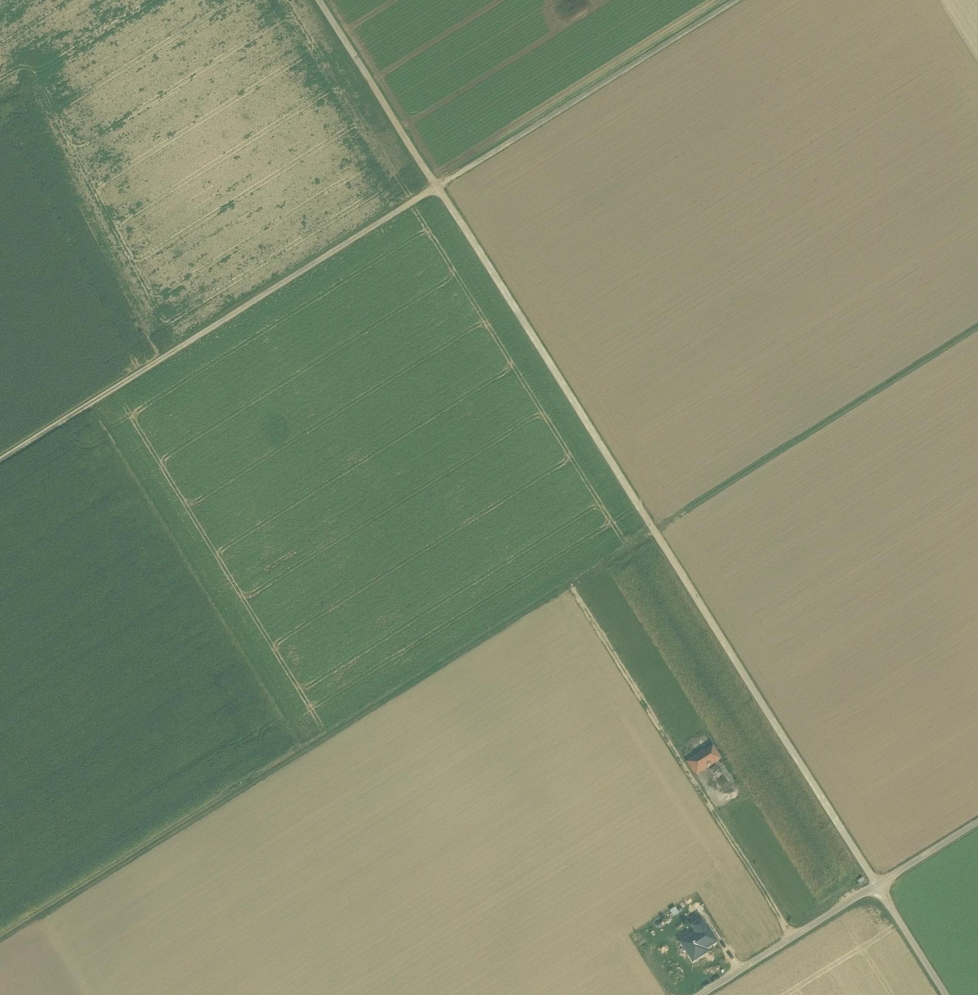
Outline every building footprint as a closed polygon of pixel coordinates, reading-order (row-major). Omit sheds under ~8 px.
[(686,763),(695,777),(721,760),(712,746),(686,763)] [(699,933),(683,944),(695,962),(706,955),(704,952),(718,943),(703,922),(694,927),(699,933)]
